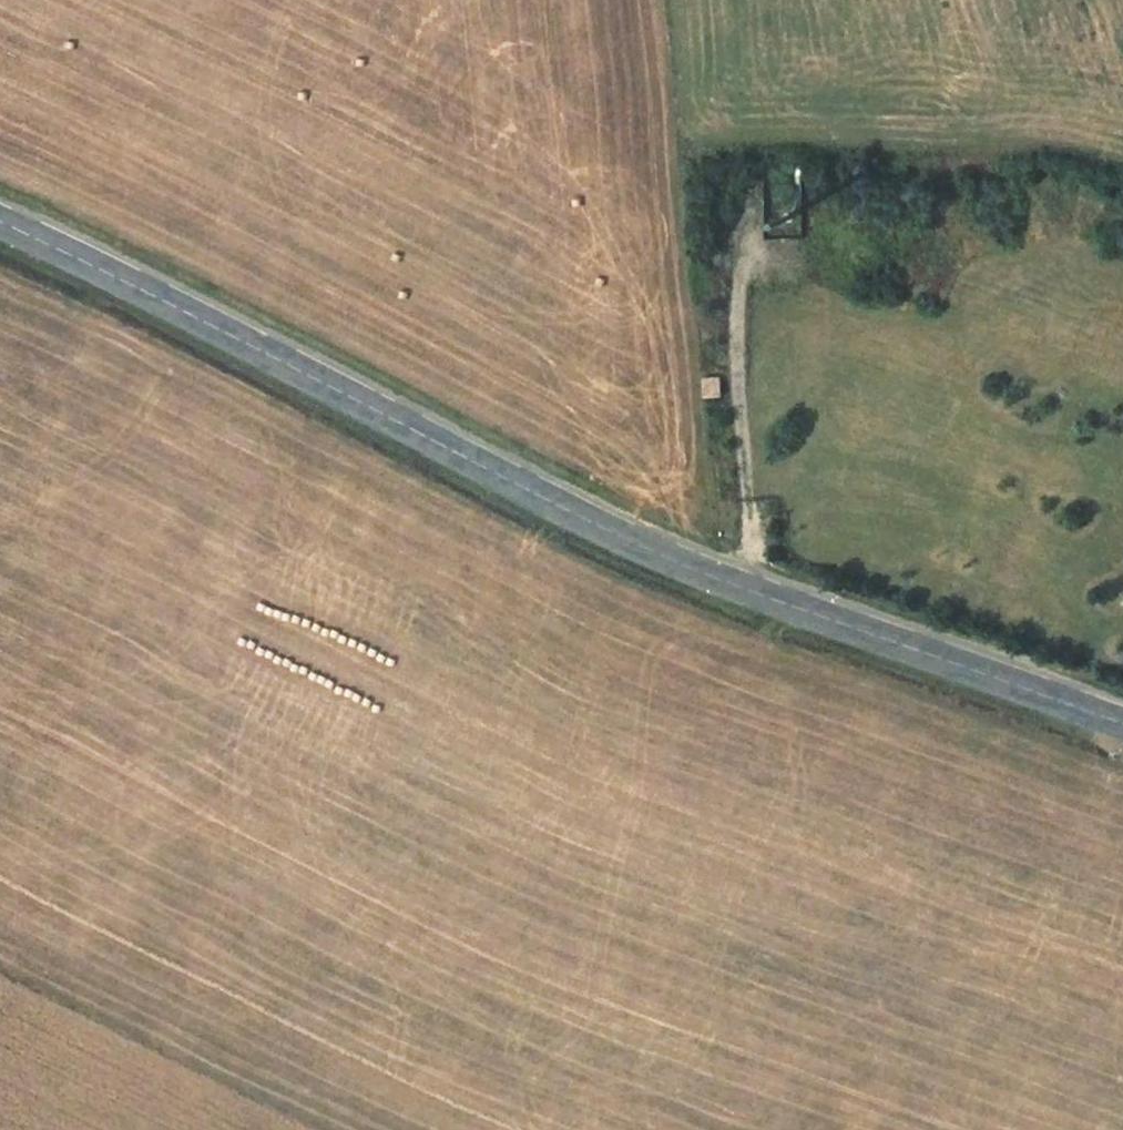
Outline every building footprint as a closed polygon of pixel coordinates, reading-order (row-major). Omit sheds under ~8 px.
[(800,214),(800,160),(774,160),(774,213),(800,214)] [(801,218),(773,220),(774,236),(802,234),(801,218)]
